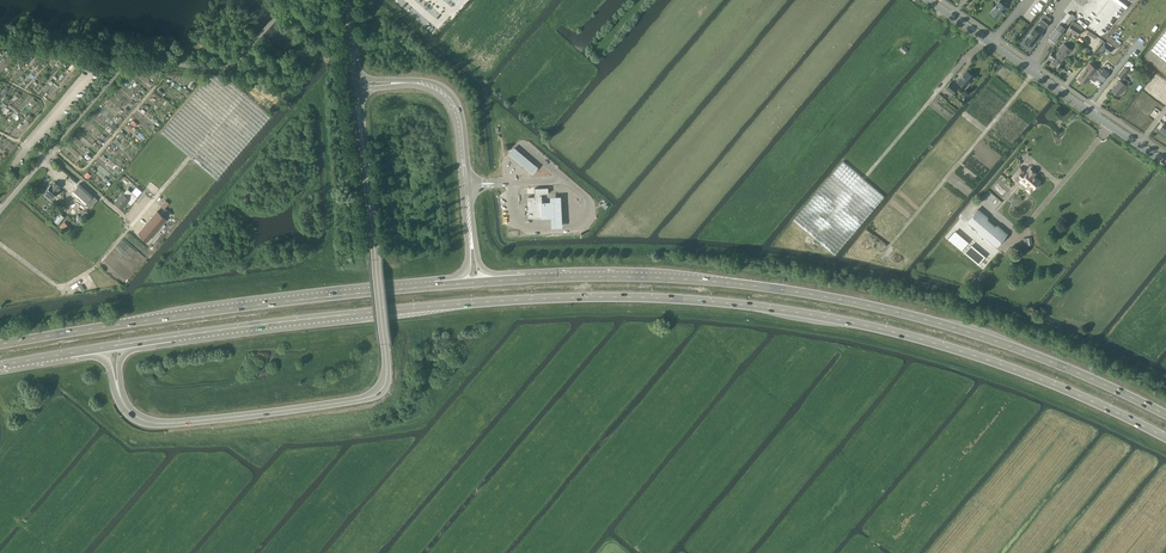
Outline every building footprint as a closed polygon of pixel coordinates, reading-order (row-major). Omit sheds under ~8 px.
[(1003,11),(1007,7),(999,1),(990,12),(997,18),(1000,14),(1000,13),(1002,11),(1003,11)] [(1045,27),(1050,21),(1044,15),(1039,22),(1045,27)] [(1068,35),(1071,31),(1078,35),(1083,27),(1074,21),(1072,23),(1065,33),(1068,35)] [(1054,41),(1066,27),(1060,22),(1049,37),(1048,37),(1055,42),(1055,41),(1054,41)] [(628,25),(625,23),(616,33),(619,35),(628,25)] [(1038,39),(1042,34),(1034,28),(1025,39),(1033,45),(1038,38),(1038,39)] [(1150,49),(1165,61),(1165,28),(1150,49)] [(1104,42),(1099,50),(1104,53),(1105,51),(1109,54),(1113,49),(1104,42)] [(1064,43),(1056,53),(1058,55),(1056,58),(1060,61),(1064,56),(1065,57),(1071,49),(1064,43)] [(899,49),(901,51),(905,54),(908,49),(903,45),(900,49),(899,49)] [(1049,56),(1051,58),(1049,59),(1056,65),(1060,61),(1056,58),(1058,55),(1056,53),(1053,51),(1049,56)] [(40,61),(36,58),(31,64),(35,67),(40,61)] [(1129,61),(1118,75),(1123,78),(1134,64),(1129,61)] [(1085,68),(1078,78),(1085,84),(1090,78),(1095,81),(1097,78),(1102,81),(1109,72),(1104,68),(1101,72),(1097,69),(1090,63),(1086,68),(1085,68)] [(967,70),(958,81),(965,88),(974,77),(967,70)] [(161,132),(188,155),(216,179),(271,115),(224,74),(211,74),(161,132)] [(1127,85),(1120,79),(1117,84),(1116,83),(1114,86),(1115,86),(1112,90),(1119,95),(1127,85)] [(953,93),(957,87),(951,82),(946,87),(953,93)] [(265,100),(261,105),(271,114),(276,109),(265,100)] [(33,114),(30,112),(25,118),(29,120),(33,114)] [(884,196),(843,160),(794,220),(834,254),(884,196)] [(1012,178),(1018,183),(1021,179),(1034,189),(1042,181),(1034,174),(1036,172),(1031,168),(1024,175),(1023,174),(1025,170),(1022,167),(1012,178)] [(50,185),(46,190),(53,197),(58,191),(57,191),(61,187),(54,182),(51,185),(50,185)] [(97,199),(93,195),(79,183),(72,191),(86,203),(88,201),(92,204),(97,199)] [(550,192),(549,186),(541,187),(536,187),(536,195),(529,196),(530,217),(544,216),(543,192),(550,192)] [(137,197),(127,188),(123,193),(122,193),(123,193),(119,198),(118,197),(115,202),(122,208),(128,202),(131,204),(137,197)] [(160,205),(164,199),(161,197),(156,202),(160,205)] [(978,209),(968,221),(997,246),(1008,234),(997,225),(996,226),(988,219),(989,218),(978,209)] [(147,240),(166,218),(157,211),(138,233),(147,240)] [(64,222),(60,226),(69,234),(73,229),(69,226),(64,222)]
